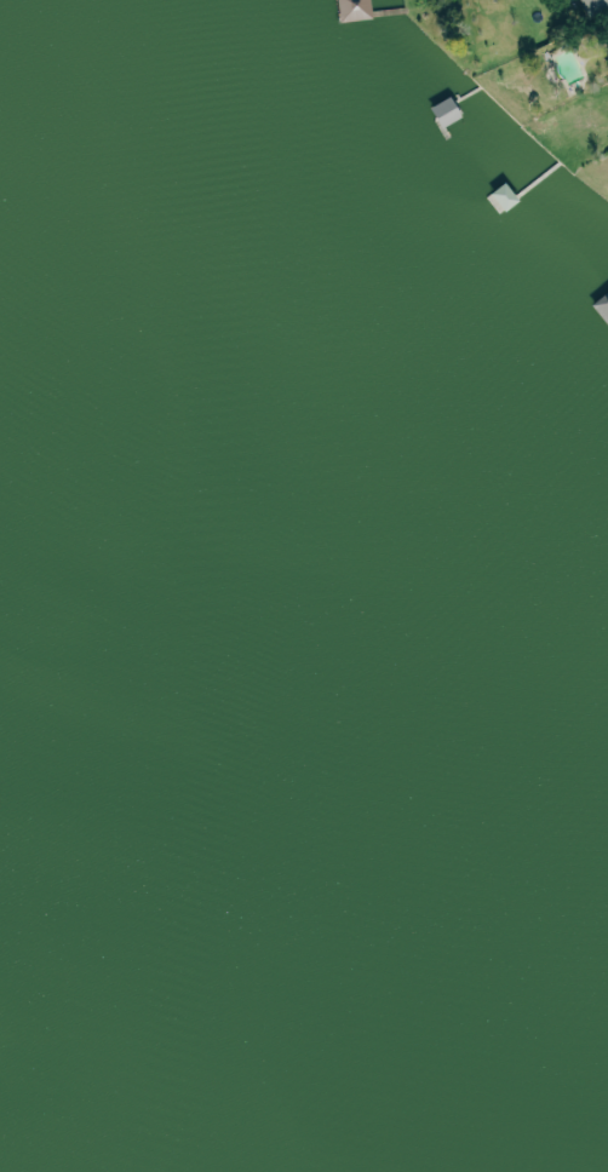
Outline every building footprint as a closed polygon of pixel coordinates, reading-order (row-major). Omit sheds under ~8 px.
[(339,22),(372,17),(369,0),(336,0),(339,22)] [(586,13),(607,5),(607,0),(581,0),(586,13)] [(591,303),(607,325),(607,324),(607,291),(591,303)]
